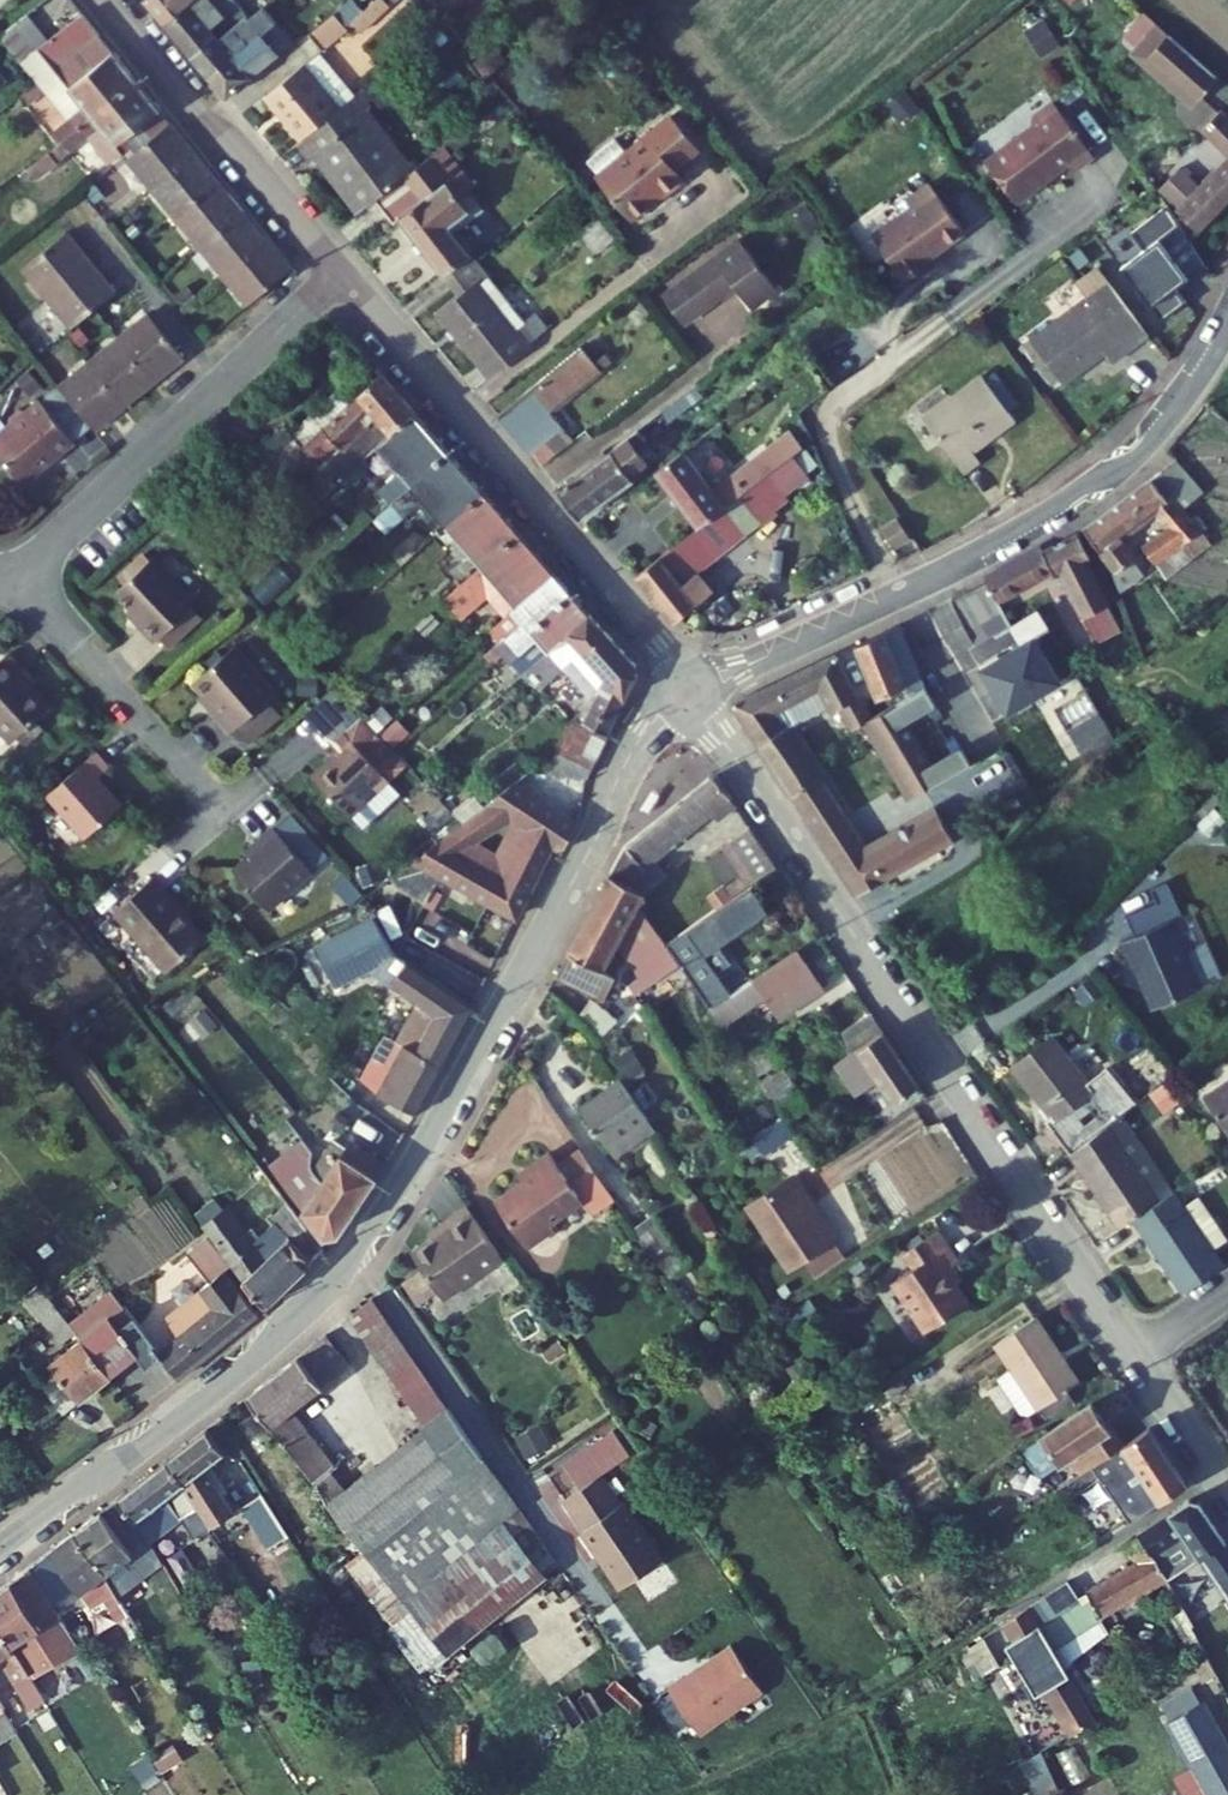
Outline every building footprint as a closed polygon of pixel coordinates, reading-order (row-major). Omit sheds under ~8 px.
[(21,22),(0,37),(0,57),(10,70),(78,20),(60,0),(53,0),(23,24),(21,22)] [(1,0),(0,0),(0,37),(21,22),(1,0)] [(172,26),(203,0),(150,0),(172,26)] [(172,26),(197,56),(214,41),(197,23),(212,11),(216,15),(224,9),(220,3),(224,0),(203,0),(172,26)] [(391,0),(388,0),(355,29),(364,38),(399,10),(391,0)] [(229,94),(295,35),(275,11),(245,37),(208,69),(229,94)] [(1176,97),(1181,92),(1134,50),(1154,27),(1142,16),(1117,45),(1176,97)] [(50,121),(115,63),(78,20),(10,70),(45,110),(31,121),(37,129),(50,121)] [(325,55),(349,34),(337,21),(313,41),(325,55)] [(1201,69),(1154,27),(1134,50),(1181,92),(1201,69)] [(245,37),(237,28),(217,45),(214,41),(197,56),(208,69),(245,37)] [(321,58),(305,70),(340,113),(351,104),(356,99),(321,58)] [(153,107),(115,63),(50,121),(37,129),(46,139),(81,109),(109,142),(153,107)] [(305,70),(266,103),(302,145),(340,113),(305,70)] [(1069,132),(1028,79),(1008,94),(1013,100),(961,139),(992,180),(1044,140),(1049,148),(1069,132)] [(412,178),(351,104),(340,113),(302,145),(317,163),(325,157),(370,212),(412,178)] [(667,158),(692,137),(665,104),(618,142),(606,128),(578,150),(590,166),(589,166),(625,212),(677,171),(667,158)] [(141,179),(184,143),(153,107),(109,142),(141,179)] [(1227,163),(1227,148),(1200,112),(1192,119),(1196,123),(1187,131),(1202,151),(1159,184),(1174,204),(1227,163)] [(141,179),(171,215),(214,178),(184,143),(141,179)] [(448,148),(412,178),(428,196),(401,219),(447,275),(474,253),(450,222),(472,204),(463,193),(472,186),(464,176),(454,184),(445,173),(459,162),(448,148)] [(947,204),(912,155),(889,172),(895,179),(855,208),(887,252),(910,236),(907,232),(947,204)] [(202,252),(245,215),(214,178),(171,215),(202,252)] [(1155,315),(1182,300),(1173,283),(1203,266),(1171,207),(1133,228),(1145,250),(1125,261),(1155,315)] [(202,252),(230,285),(274,247),(245,215),(202,252)] [(93,266),(65,233),(18,267),(49,303),(52,301),(93,266)] [(741,238),(664,296),(685,323),(734,286),(751,308),(778,288),(741,238)] [(1051,346),(1048,342),(1072,324),(1082,338),(1122,310),(1073,242),(1052,257),(1061,270),(999,315),(1031,360),(1051,346)] [(234,289),(277,251),(274,247),(230,285),(234,289)] [(458,290),(486,267),(479,259),(474,253),(447,275),(458,290)] [(493,376),(545,330),(533,316),(527,321),(517,330),(477,285),(487,276),(488,278),(492,275),(486,267),(458,290),(463,295),(440,315),(493,376)] [(527,321),(488,278),(487,276),(477,285),(517,330),(527,321)] [(123,295),(32,372),(70,417),(161,340),(123,295)] [(939,419),(964,400),(967,404),(985,390),(952,345),(892,390),(933,444),(949,432),(939,419)] [(542,474),(578,446),(550,414),(612,362),(606,354),(596,362),(584,348),(496,419),(542,474)] [(388,374),(308,441),(318,454),(330,444),(334,449),(376,414),(395,436),(422,412),(388,374)] [(16,456),(13,452),(31,436),(34,441),(51,428),(16,385),(1,397),(0,397),(0,470),(16,456)] [(458,453),(422,412),(395,436),(341,483),(352,495),(393,459),(409,477),(403,483),(412,493),(458,453)] [(664,455),(644,430),(563,493),(589,524),(643,481),(638,475),(664,455)] [(661,475),(703,531),(750,496),(785,470),(774,456),(740,482),(724,460),(736,451),(720,430),(661,475)] [(411,562),(491,492),(458,453),(412,493),(421,503),(426,499),(442,516),(402,551),(411,562)] [(1168,456),(1144,476),(1162,497),(1169,493),(1178,504),(1196,489),(1168,456)] [(311,510),(341,483),(327,467),(297,493),(311,510)] [(1144,476),(1079,531),(1113,571),(1130,557),(1114,539),(1149,509),(1164,527),(1139,549),(1154,566),(1197,528),(1178,504),(1169,493),(1162,497),(1144,476)] [(481,572),(526,533),(491,492),(411,562),(420,573),(461,538),(477,555),(471,560),(481,572)] [(154,504),(145,494),(135,503),(144,513),(154,504)] [(771,524),(750,496),(703,531),(636,582),(676,630),(718,598),(701,576),(771,524)] [(895,520),(880,496),(866,506),(882,529),(895,520)] [(494,628),(560,572),(526,533),(481,572),(488,580),(494,576),(511,595),(472,628),(482,639),(494,628)] [(1049,576),(1054,584),(1061,580),(1088,622),(1110,608),(1083,567),(1089,564),(1074,536),(1038,557),(1049,576)] [(125,537),(88,571),(114,599),(109,603),(126,621),(130,618),(163,587),(168,583),(125,537)] [(1034,551),(982,583),(998,607),(1049,576),(1038,557),(1034,551)] [(560,572),(494,628),(513,649),(578,592),(560,572)] [(163,587),(130,618),(140,628),(173,598),(163,587)] [(549,651),(551,650),(595,612),(578,592),(513,649),(494,665),(500,672),(538,639),(549,651)] [(587,648),(612,676),(589,722),(575,714),(544,776),(590,779),(644,674),(643,665),(595,612),(551,650),(566,667),(587,648)] [(911,693),(922,686),(928,683),(904,615),(856,639),(878,696),(905,682),(911,693)] [(203,713),(212,705),(247,674),(250,671),(207,624),(164,662),(184,684),(180,688),(203,713)] [(735,701),(792,791),(812,778),(819,774),(788,725),(783,729),(775,713),(816,691),(825,707),(828,716),(840,710),(851,732),(869,720),(914,795),(938,781),(928,764),(959,746),(922,686),(911,693),(879,712),(872,716),(869,710),(840,648),(735,701)] [(0,653),(0,664),(2,667),(8,662),(0,653)] [(10,702),(23,691),(2,667),(0,664),(0,711),(10,702)] [(261,690),(247,674),(212,705),(226,721),(261,690)] [(788,725),(825,707),(816,691),(775,713),(783,729),(788,725)] [(10,702),(0,711),(0,726),(17,711),(10,702)] [(876,706),(869,710),(872,716),(879,712),(876,706)] [(324,710),(320,714),(359,758),(372,746),(356,728),(347,735),(324,710)] [(359,758),(320,714),(317,711),(303,725),(310,731),(286,753),(324,795),(362,761),(359,758)] [(1097,712),(1069,729),(1087,759),(1115,741),(1097,712)] [(96,787),(71,758),(81,750),(69,735),(22,775),(59,819),(96,787)] [(686,799),(721,777),(715,767),(684,796),(686,799)] [(482,768),(434,799),(368,842),(377,854),(394,843),(498,904),(534,828),(540,831),(557,805),(482,768)] [(613,875),(648,893),(669,874),(657,860),(713,807),(718,815),(738,802),(721,777),(686,799),(684,796),(627,849),(613,875)] [(792,791),(806,812),(825,800),(812,778),(792,791)] [(859,896),(877,884),(911,863),(953,837),(935,808),(867,849),(833,795),(825,800),(806,812),(859,896)] [(286,848),(248,804),(231,819),(236,824),(208,849),(242,888),(286,848)] [(781,866),(754,824),(733,837),(760,880),(781,866)] [(130,856),(94,888),(146,948),(180,919),(157,892),(159,890),(130,856)] [(644,901),(648,893),(613,875),(600,903),(630,919),(639,932),(645,928),(684,992),(696,986),(667,939),(644,901)] [(773,910),(755,883),(667,939),(696,986),(705,1000),(727,987),(706,952),(773,910)] [(456,943),(463,925),(424,910),(411,943),(486,972),(492,956),(456,943)] [(1170,945),(1149,917),(1105,947),(1148,1007),(1213,962),(1190,932),(1170,945)] [(618,981),(625,976),(637,969),(622,946),(587,929),(563,975),(608,999),(618,981)] [(381,1023),(364,1055),(360,1064),(355,1073),(403,1103),(456,993),(390,945),(375,965),(396,981),(382,1006),(388,1010),(381,1023)] [(814,985),(790,946),(745,975),(770,1013),(814,985)] [(604,1004),(591,1012),(606,1036),(619,1028),(604,1004)] [(388,1010),(382,1006),(375,1020),(381,1023),(388,1010)] [(838,1037),(850,1054),(886,1032),(874,1013),(838,1037)] [(921,1086),(886,1032),(850,1054),(827,1069),(840,1088),(849,1082),(857,1094),(877,1082),(891,1104),(921,1086)] [(1024,1039),(983,1070),(1046,1152),(1086,1118),(1024,1039)] [(1219,1044),(1225,1054),(1167,1090),(1194,1134),(1227,1113),(1227,1039),(1219,1044)] [(787,1063),(764,1075),(787,1119),(810,1107),(787,1063)] [(600,1143),(604,1140),(642,1117),(618,1078),(576,1104),(600,1143)] [(277,1111),(272,1105),(259,1116),(264,1122),(277,1111)] [(1100,1213),(1123,1198),(1087,1140),(1106,1128),(1095,1110),(1086,1118),(1046,1152),(1040,1156),(1083,1225),(1100,1213)] [(752,1134),(761,1151),(794,1135),(786,1117),(752,1134)] [(288,1125),(254,1152),(310,1221),(326,1219),(345,1197),(309,1170),(311,1167),(309,1165),(300,1154),(295,1149),(296,1134),(288,1125)] [(309,1165),(311,1167),(333,1135),(319,1125),(300,1154),(309,1165)] [(1142,1187),(1106,1128),(1087,1140),(1123,1198),(1142,1187)] [(333,1135),(311,1167),(309,1170),(345,1197),(374,1154),(337,1129),(333,1135)] [(612,1197),(581,1147),(558,1161),(549,1146),(515,1167),(520,1175),(492,1193),(521,1241),(550,1223),(542,1210),(575,1189),(589,1211),(612,1197)] [(803,1235),(766,1173),(724,1198),(761,1260),(803,1235)] [(307,1237),(267,1186),(250,1199),(268,1223),(243,1243),(222,1217),(202,1233),(247,1288),(307,1237)] [(1151,1203),(1142,1187),(1123,1198),(1100,1213),(1148,1293),(1190,1266),(1179,1248),(1194,1238),(1167,1193),(1151,1203)] [(667,1242),(639,1195),(619,1207),(648,1254),(667,1242)] [(448,1300),(509,1262),(509,1261),(476,1210),(447,1228),(451,1235),(419,1255),(429,1271),(409,1283),(424,1305),(444,1293),(448,1300)] [(98,1290),(124,1322),(148,1303),(124,1273),(151,1251),(184,1291),(133,1333),(156,1362),(204,1325),(241,1293),(183,1213),(93,1285),(98,1290)] [(877,1273),(855,1287),(888,1340),(939,1308),(916,1271),(929,1263),(908,1230),(867,1256),(877,1273)] [(98,1290),(62,1319),(92,1356),(128,1327),(124,1322),(98,1290)] [(344,1573),(366,1603),(519,1520),(373,1297),(344,1321),(425,1444),(346,1495),(334,1476),(339,1472),(298,1414),(326,1391),(300,1357),(251,1397),(316,1490),(331,1516),(362,1560),(344,1573)] [(60,1382),(92,1356),(62,1319),(29,1345),(60,1382)] [(1005,1322),(962,1349),(978,1374),(962,1384),(966,1389),(981,1380),(1025,1353),(1005,1322)] [(1048,1390),(1025,1353),(981,1380),(966,1389),(985,1420),(993,1422),(1003,1415),(1005,1418),(1048,1390)] [(1059,1409),(1008,1441),(988,1454),(1002,1477),(1007,1478),(1025,1467),(1025,1468),(1034,1463),(1045,1481),(1048,1479),(1091,1451),(1079,1432),(1075,1435),(1059,1409)] [(241,1513),(213,1467),(236,1451),(220,1426),(176,1458),(203,1501),(219,1527),(241,1513)] [(608,1431),(588,1444),(603,1468),(623,1455),(608,1431)] [(1091,1451),(1048,1479),(1035,1487),(1053,1515),(1068,1505),(1061,1493),(1056,1487),(1063,1481),(1068,1489),(1079,1482),(1082,1488),(1099,1478),(1112,1499),(1085,1515),(1097,1533),(1155,1495),(1117,1435),(1091,1451)] [(176,1458),(130,1492),(147,1515),(171,1497),(184,1515),(203,1501),(176,1458)] [(564,1538),(561,1539),(600,1600),(644,1571),(587,1481),(545,1508),(564,1538)] [(1063,1481),(1056,1487),(1061,1493),(1068,1489),(1063,1481)] [(126,1495),(81,1529),(110,1573),(143,1624),(156,1614),(120,1564),(155,1540),(126,1495)] [(241,1508),(249,1521),(268,1509),(260,1495),(241,1508)] [(268,1509),(249,1521),(267,1548),(287,1538),(268,1509)] [(1148,1515),(1096,1550),(1116,1581),(1136,1568),(1130,1560),(1143,1551),(1174,1598),(1139,1619),(1151,1639),(1220,1597),(1168,1516),(1148,1515)] [(366,1603),(419,1680),(559,1580),(519,1520),(366,1603)] [(110,1573),(81,1529),(57,1547),(85,1590),(110,1573)] [(1059,1638),(1125,1596),(1116,1581),(1096,1550),(1083,1559),(1098,1582),(1044,1616),(1030,1594),(996,1617),(1027,1667),(1063,1644),(1059,1638)] [(62,1623),(30,1573),(0,1595),(0,1632),(33,1682),(79,1649),(62,1623)] [(613,1603),(597,1613),(646,1691),(663,1681),(613,1603)] [(1034,1686),(991,1620),(968,1636),(1009,1701),(1034,1686)] [(0,1632),(0,1667),(33,1717),(48,1706),(0,1632)] [(701,1731),(765,1691),(733,1639),(668,1680),(701,1731)] [(1009,1701),(1040,1748),(1065,1733),(1034,1686),(1009,1701)] [(674,1729),(691,1719),(672,1689),(656,1699),(674,1729)] [(0,1712),(0,1741),(13,1732),(0,1712)] [(1186,1777),(1149,1717),(1114,1739),(1148,1794),(1147,1794),(1227,1794),(1227,1751),(1186,1777)] [(1021,1736),(1001,1748),(1012,1765),(1031,1754),(1021,1736)]
